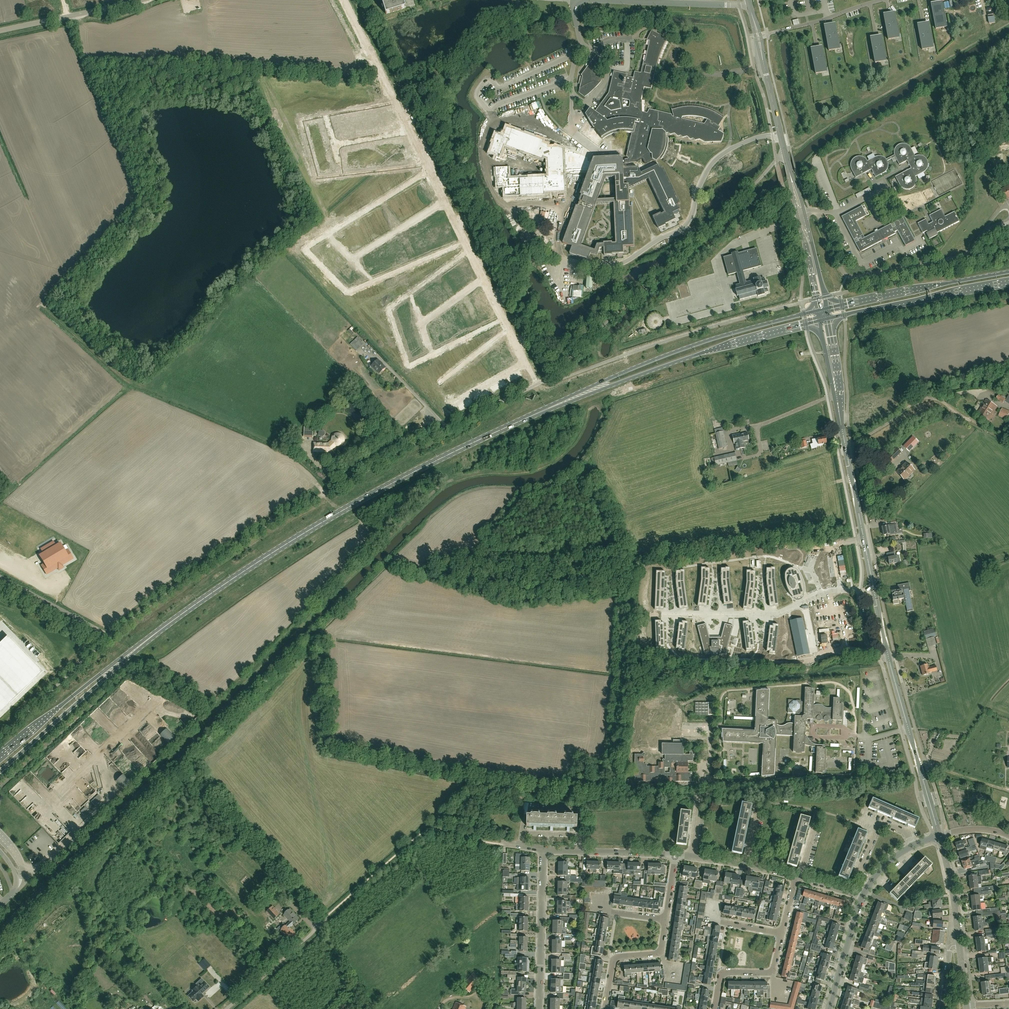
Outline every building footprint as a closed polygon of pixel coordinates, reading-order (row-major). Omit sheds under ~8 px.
[(386,15),(406,9),(403,0),(381,0),(386,15)] [(946,27),(945,23),(941,2),(931,4),(936,29),(946,27)] [(898,38),(898,34),(894,13),(884,15),(888,40),(898,38)] [(932,48),(932,44),(928,23),(917,25),(922,50),(932,48)] [(839,49),(838,45),(835,24),(824,26),(829,51),(839,49)] [(586,114),(585,115),(588,119),(571,141),(572,142),(571,143),(571,144),(569,147),(583,153),(584,152),(589,154),(592,148),(595,143),(596,144),(600,140),(604,137),(609,134),(614,132),(620,131),(625,131),(625,129),(629,130),(633,130),(633,132),(627,156),(628,157),(629,159),(627,159),(625,160),(625,164),(657,164),(656,161),(660,158),(661,158),(663,155),(665,151),(666,147),(667,143),(667,139),(667,138),(666,138),(666,133),(669,132),(670,134),(675,133),(678,136),(681,135),(683,137),(688,136),(691,139),(694,138),(695,140),(700,139),(704,141),(706,139),(707,141),(719,140),(721,137),(722,137),(722,134),(717,130),(720,127),(718,126),(724,117),(723,118),(722,117),(720,116),(718,115),(716,114),(715,113),(713,112),(711,111),(709,110),(707,110),(705,109),(704,108),(702,108),(700,108),(698,107),(696,107),(694,107),(692,107),(690,107),(688,107),(686,107),(684,107),(682,107),(680,108),(678,108),(676,109),(674,109),(672,110),(672,109),(671,109),(674,117),(671,117),(671,115),(659,112),(658,113),(655,112),(655,111),(649,110),(647,114),(642,112),(642,100),(641,100),(644,86),(651,88),(653,77),(654,75),(655,71),(656,68),(657,64),(658,61),(659,58),(660,54),(661,51),(663,48),(664,44),(666,41),(662,38),(663,37),(652,31),(648,40),(650,41),(645,61),(644,61),(643,65),(640,74),(636,73),(635,73),(633,79),(626,77),(627,76),(627,75),(614,72),(610,88),(612,89),(611,91),(610,91),(610,92),(609,93),(605,99),(598,108),(599,109),(596,113),(595,112),(592,110),(590,109),(589,109),(586,114)] [(885,61),(885,57),(881,36),(870,38),(875,63),(885,61)] [(826,72),(825,68),(821,47),(811,49),(816,74),(826,72)] [(580,88),(579,93),(585,97),(584,97),(589,93),(589,90),(592,91),(596,87),(594,82),(601,82),(601,81),(601,80),(600,63),(603,63),(605,61),(596,55),(595,57),(591,62),(592,63),(591,77),(582,76),(581,75),(582,76),(582,77),(580,85),(580,88)] [(493,142),(490,153),(496,155),(495,159),(503,162),(503,167),(507,166),(506,160),(499,157),(503,145),(542,159),(543,157),(547,158),(548,172),(563,171),(589,170),(592,162),(587,161),(587,157),(585,156),(570,151),(570,150),(563,147),(562,149),(557,147),(550,148),(550,146),(542,143),(543,141),(506,127),(503,137),(495,134),(492,142),(493,142)] [(856,157),(855,157),(854,158),(853,159),(853,160),(852,160),(852,161),(851,162),(851,163),(850,164),(850,165),(850,166),(850,167),(851,167),(851,168),(851,169),(851,170),(856,178),(871,169),(875,177),(884,173),(885,172),(886,172),(886,171),(887,170),(887,169),(888,168),(888,167),(888,166),(888,165),(888,164),(888,163),(888,162),(887,161),(895,157),(899,165),(907,161),(911,168),(895,177),(899,185),(900,185),(900,186),(901,187),(902,188),(903,189),(904,189),(905,189),(906,190),(907,190),(908,190),(909,189),(910,189),(911,189),(912,188),(913,188),(914,187),(914,186),(915,186),(915,185),(916,184),(916,183),(916,182),(916,181),(916,180),(916,179),(916,178),(916,177),(916,176),(924,172),(925,172),(925,171),(926,171),(926,170),(927,169),(927,168),(928,168),(928,167),(928,166),(928,165),(928,164),(928,163),(928,162),(928,161),(927,160),(927,159),(926,159),(926,158),(925,158),(924,157),(923,156),(922,156),(921,156),(920,155),(919,155),(918,155),(917,156),(916,156),(915,156),(911,149),(911,148),(910,147),(909,146),(908,145),(907,145),(906,144),(905,144),(904,144),(903,144),(902,144),(901,144),(900,144),(899,144),(898,145),(897,146),(896,147),(896,148),(895,148),(895,149),(894,150),(894,151),(894,152),(894,153),(894,154),(894,155),(886,159),(885,158),(884,158),(884,157),(883,157),(882,157),(881,156),(880,156),(879,156),(878,156),(877,156),(876,157),(875,157),(867,161),(867,160),(866,160),(866,159),(865,159),(865,158),(864,158),(863,157),(862,157),(861,156),(860,156),(859,156),(858,156),(857,157),(856,157)] [(592,161),(592,162),(589,170),(580,195),(581,195),(577,206),(576,205),(562,242),(565,243),(572,246),(569,254),(577,256),(577,255),(588,259),(590,253),(597,255),(598,253),(599,248),(604,248),(604,256),(612,255),(612,254),(623,254),(623,247),(634,246),(632,207),(629,207),(629,202),(628,188),(628,179),(624,179),(623,165),(622,159),(622,156),(593,158),(592,161)] [(626,165),(623,165),(624,179),(628,179),(628,188),(648,179),(664,213),(661,215),(660,213),(653,217),(658,229),(666,225),(665,224),(675,219),(674,217),(672,213),(679,210),(680,210),(677,204),(680,203),(663,168),(661,169),(659,165),(641,173),(638,167),(626,168),(626,165)] [(503,167),(495,167),(496,175),(497,175),(497,186),(504,186),(505,197),(544,195),(544,192),(564,191),(563,171),(548,172),(548,177),(507,179),(507,175),(508,175),(508,166),(507,166),(503,167)] [(420,181),(416,183),(421,191),(425,189),(420,181)] [(416,183),(411,186),(416,194),(421,191),(416,183)] [(1008,199),(1008,185),(1000,190),(1006,201),(1008,199)] [(411,186),(407,189),(412,197),(416,194),(411,186)] [(869,187),(855,195),(857,198),(871,191),(869,187)] [(407,189),(403,191),(408,199),(412,197),(407,189)] [(928,199),(934,196),(932,190),(925,193),(928,199)] [(403,191),(398,194),(403,202),(408,199),(403,191)] [(398,194),(394,197),(399,205),(403,202),(398,194)] [(394,197),(389,200),(394,208),(399,205),(394,197)] [(862,206),(841,217),(853,240),(855,243),(860,252),(895,234),(895,232),(897,231),(899,233),(905,246),(915,241),(913,238),(903,218),(893,223),(890,224),(875,232),(864,238),(863,235),(856,221),(867,216),(865,213),(862,206)] [(375,209),(370,212),(375,220),(380,217),(375,209)] [(918,223),(923,233),(927,231),(928,232),(926,233),(929,239),(938,235),(937,233),(959,221),(957,217),(956,217),(955,216),(956,216),(954,212),(945,217),(941,209),(929,216),(933,222),(928,224),(926,219),(918,223)] [(370,212),(366,214),(371,222),(375,220),(370,212)] [(366,214),(361,217),(366,225),(371,222),(366,214)] [(443,214),(433,219),(435,225),(433,226),(435,228),(440,226),(439,223),(445,221),(443,214)] [(361,217),(357,220),(362,228),(366,225),(361,217)] [(357,220),(353,222),(358,230),(362,228),(357,220)] [(353,222),(348,225),(353,233),(358,230),(353,222)] [(523,224),(516,228),(526,245),(533,241),(523,224)] [(348,225),(344,228),(349,236),(353,233),(348,225)] [(344,228),(340,231),(345,239),(349,236),(344,228)] [(446,235),(440,237),(441,240),(443,239),(446,245),(456,241),(453,235),(447,238),(446,235)] [(428,242),(422,244),(427,254),(432,251),(430,245),(433,244),(430,239),(427,240),(428,242)] [(416,245),(413,246),(416,251),(418,250),(421,256),(427,254),(422,244),(417,247),(416,245)] [(317,246),(312,251),(320,259),(325,254),(326,256),(330,251),(328,249),(324,253),(317,246)] [(758,296),(765,294),(764,293),(768,292),(767,288),(768,288),(766,281),(765,281),(764,277),(760,279),(760,277),(753,279),(754,280),(746,282),(743,271),(761,266),(756,249),(738,253),(738,252),(731,253),(732,255),(724,257),(728,275),(737,273),(740,284),(736,285),(736,287),(738,292),(740,300),(758,295),(758,296)] [(402,253),(396,255),(400,265),(406,262),(404,257),(406,255),(404,250),(401,251),(402,253)] [(390,256),(387,257),(389,263),(392,261),(395,267),(400,265),(396,255),(391,258),(390,256)] [(330,260),(326,265),(330,269),(337,262),(333,258),(330,260)] [(382,261),(377,264),(381,273),(386,271),(384,265),(387,264),(384,258),(381,260),(382,261)] [(461,260),(456,264),(462,271),(466,268),(461,260)] [(337,262),(330,269),(334,273),(338,269),(341,266),(337,262)] [(370,264),(367,266),(370,271),(372,270),(375,276),(381,273),(377,264),(371,266),(370,264)] [(456,264),(452,266),(458,274),(462,271),(456,264)] [(452,266),(448,269),(454,277),(458,274),(452,266)] [(345,275),(340,279),(348,287),(352,283),(345,275),(350,271),(347,269),(343,273),(345,275)] [(448,269),(444,273),(449,280),(454,277),(448,269)] [(435,279),(431,282),(436,290),(440,287),(435,279)] [(431,282),(426,285),(432,293),(436,290),(431,282)] [(426,285),(422,288),(428,296),(432,293),(426,285)] [(687,285),(678,287),(681,298),(690,296),(687,285)] [(422,288),(418,291),(424,299),(428,296),(422,288)] [(418,291),(414,294),(419,302),(424,299),(418,291)] [(476,295),(473,297),(475,302),(484,297),(482,292),(476,295)] [(484,297),(475,302),(478,307),(482,305),(487,303),(484,297)] [(400,309),(393,311),(397,321),(403,319),(404,321),(409,319),(408,316),(403,318),(400,309)] [(484,313),(479,316),(480,319),(482,318),(485,324),(495,319),(492,313),(486,316),(484,313)] [(462,324),(457,326),(462,335),(467,333),(464,327),(463,323),(462,324)] [(405,327),(399,329),(401,335),(411,331),(409,326),(405,327)] [(452,329),(454,332),(456,338),(462,335),(457,326),(452,329)] [(445,332),(439,335),(444,344),(449,341),(447,336),(449,335),(447,329),(444,331),(445,332)] [(411,331),(401,335),(403,340),(409,338),(413,337),(411,331)] [(433,336),(430,337),(433,343),(436,341),(438,347),(444,344),(439,335),(434,338),(433,336)] [(501,339),(496,343),(502,350),(506,347),(501,339)] [(412,346),(406,348),(409,359),(416,356),(413,347),(418,345),(417,342),(412,344),(412,346)] [(496,343),(492,346),(498,353),(502,350),(496,343)] [(492,346),(488,349),(494,356),(498,353),(492,346)] [(488,349),(484,352),(490,360),(494,356),(488,349)] [(379,374),(385,368),(377,360),(371,365),(379,374)] [(978,414),(988,421),(997,407),(987,400),(978,414)] [(892,401),(876,402),(877,413),(893,411),(892,401)] [(998,416),(1006,419),(1008,414),(1008,411),(1002,408),(998,416)] [(304,437),(313,438),(313,425),(307,424),(304,425),(304,437)] [(720,432),(715,433),(719,449),(727,447),(723,431),(720,432)] [(735,444),(736,449),(737,449),(737,450),(738,450),(739,450),(739,449),(745,447),(743,441),(748,440),(747,433),(740,434),(740,433),(732,435),(734,444),(735,444)] [(343,442),(344,437),(340,434),(336,434),(332,437),(332,442),(329,444),(328,443),(314,443),(313,451),(331,451),(331,449),(336,445),(340,445),(343,442)] [(822,445),(822,443),(826,442),(825,437),(812,440),(813,443),(814,443),(815,447),(822,445)] [(916,444),(911,439),(903,446),(909,452),(916,444)] [(891,464),(902,453),(897,448),(896,447),(885,458),(891,464)] [(724,464),(728,463),(737,461),(735,453),(722,456),(724,464)] [(904,480),(914,470),(907,462),(897,472),(904,480)] [(897,534),(895,524),(882,527),(883,535),(887,534),(888,536),(897,534)] [(896,541),(897,544),(902,543),(903,552),(906,552),(905,543),(905,540),(896,541)] [(41,566),(46,574),(58,568),(59,567),(58,566),(60,565),(61,566),(62,565),(73,558),(68,550),(65,551),(60,543),(56,546),(43,553),(39,556),(44,564),(41,566)] [(895,552),(892,553),(893,557),(888,558),(889,565),(900,562),(899,555),(895,556),(895,552)] [(701,580),(697,606),(704,607),(704,604),(707,604),(707,600),(708,600),(707,600),(707,599),(708,599),(708,598),(708,597),(708,596),(708,595),(709,590),(709,589),(709,588),(709,586),(709,585),(710,585),(710,584),(709,584),(710,581),(710,578),(710,577),(710,576),(710,575),(710,574),(710,573),(710,568),(705,568),(701,568),(701,580)] [(723,600),(724,604),(733,603),(730,580),(730,568),(725,568),(721,568),(721,573),(721,574),(721,575),(721,576),(721,577),(721,578),(721,581),(721,584),(721,585),(721,586),(722,588),(721,588),(722,588),(722,589),(722,590),(723,595),(722,595),(723,595),(723,596),(723,597),(723,598),(723,599),(723,600)] [(769,600),(769,604),(770,607),(772,607),(778,606),(775,580),(775,568),(771,568),(766,568),(766,573),(766,574),(766,575),(766,576),(766,578),(766,577),(766,578),(766,581),(767,585),(766,585),(767,585),(767,586),(767,587),(767,588),(767,589),(767,590),(768,595),(768,596),(768,597),(768,598),(768,599),(769,600),(768,600),(769,600)] [(786,571),(786,572),(785,573),(785,574),(785,575),(785,576),(785,577),(785,578),(785,579),(785,580),(785,581),(785,582),(785,584),(786,585),(786,587),(787,588),(787,589),(788,591),(789,592),(789,593),(790,595),(791,596),(792,597),(793,597),(793,598),(794,598),(795,599),(796,599),(797,599),(798,599),(799,599),(799,598),(800,598),(801,598),(801,597),(802,597),(802,596),(803,596),(803,595),(803,594),(804,594),(804,593),(804,592),(804,591),(804,589),(804,587),(803,586),(803,584),(803,583),(802,581),(802,580),(801,578),(801,577),(800,575),(799,574),(798,573),(797,571),(796,570),(795,570),(795,569),(794,569),(793,569),(792,569),(791,569),(790,569),(789,569),(788,569),(788,570),(787,570),(787,571),(786,571)] [(679,610),(682,609),(688,608),(685,582),(685,570),(680,570),(680,571),(676,571),(676,575),(676,576),(676,577),(676,578),(675,578),(675,579),(676,579),(676,580),(675,580),(676,580),(676,583),(676,587),(676,588),(676,589),(677,590),(676,590),(676,591),(677,591),(677,592),(678,597),(677,597),(677,598),(678,598),(678,599),(678,601),(678,602),(678,603),(679,607),(679,610)] [(664,610),(664,607),(664,603),(664,602),(664,601),(664,600),(664,599),(664,598),(664,592),(664,591),(665,591),(665,590),(664,590),(664,589),(665,589),(664,589),(664,587),(665,587),(664,587),(665,581),(665,580),(665,579),(665,577),(665,576),(665,575),(665,571),(656,571),(655,609),(661,610),(664,610)] [(743,609),(749,610),(752,610),(752,607),(753,603),(753,602),(753,601),(753,600),(753,599),(753,598),(754,598),(753,598),(754,593),(754,592),(754,591),(755,591),(754,591),(755,589),(755,588),(755,587),(755,584),(755,581),(755,580),(755,579),(755,578),(755,577),(755,576),(755,571),(751,571),(746,571),(746,583),(743,609)] [(901,590),(901,591),(891,592),(892,596),(893,601),(894,604),(899,603),(898,600),(903,599),(904,602),(905,602),(907,612),(913,611),(909,591),(911,591),(909,583),(903,584),(905,590),(903,590),(901,590)] [(790,621),(793,635),(796,649),(808,646),(805,630),(803,618),(802,618),(802,619),(790,621)] [(655,621),(656,650),(662,650),(662,648),(665,648),(665,644),(665,643),(665,642),(665,641),(665,640),(665,639),(664,631),(664,630),(664,629),(664,628),(664,627),(664,626),(664,623),(661,623),(661,621),(655,621)] [(676,645),(676,648),(678,649),(678,651),(684,651),(688,622),(682,621),(682,623),(679,623),(678,626),(678,627),(678,628),(678,630),(678,631),(678,632),(677,639),(677,640),(677,641),(676,641),(677,641),(676,643),(676,644),(676,645)] [(749,621),(742,622),(746,651),(752,651),(752,649),(755,648),(754,645),(754,644),(754,643),(754,641),(754,640),(754,639),(753,632),(753,631),(752,630),(753,630),(752,630),(752,628),(752,627),(752,626),(752,623),(749,623),(749,621)] [(706,624),(697,626),(704,654),(711,654),(712,657),(719,657),(719,654),(726,654),(733,626),(724,624),(721,637),(709,637),(706,624)] [(767,648),(766,651),(769,651),(769,654),(775,654),(779,625),(772,624),(772,626),(770,626),(769,629),(769,630),(769,631),(769,633),(768,633),(769,633),(768,634),(768,635),(768,642),(767,642),(767,643),(767,644),(767,646),(767,647),(767,648)] [(0,643),(0,712),(42,672),(8,636),(0,643)] [(931,672),(937,671),(936,666),(930,667),(929,666),(928,666),(928,664),(920,666),(923,675),(932,673),(931,672)] [(822,773),(822,771),(825,771),(826,750),(825,749),(825,745),(818,745),(816,744),(813,744),(812,743),(810,741),(809,741),(807,740),(807,738),(807,736),(805,736),(806,721),(807,719),(816,720),(818,721),(820,721),(821,720),(823,720),(825,722),(827,722),(829,720),(835,720),(842,721),(842,704),(840,704),(840,698),(836,698),(833,698),(833,707),(832,707),(829,708),(827,708),(824,706),(823,706),(821,705),(819,704),(816,704),(814,705),(814,694),(811,693),(812,688),(805,688),(804,702),(801,702),(801,700),(796,700),(796,701),(793,701),(793,700),(788,700),(788,704),(789,704),(789,708),(788,708),(788,712),(793,712),(793,711),(795,712),(795,716),(794,724),(791,723),(789,723),(786,724),(783,725),(781,726),(778,725),(777,725),(777,720),(770,720),(770,721),(768,721),(768,710),(769,690),(757,691),(755,717),(755,731),(722,729),(723,742),(763,744),(762,756),(763,756),(761,776),(774,775),(776,749),(776,735),(794,736),(793,752),(799,753),(804,752),(804,745),(815,747),(815,753),(816,753),(815,773),(822,773)] [(713,703),(709,703),(695,703),(695,715),(713,715),(714,709),(713,703)] [(694,755),(683,755),(683,744),(682,744),(682,740),(674,740),(674,744),(662,744),(662,755),(665,755),(665,763),(663,763),(663,762),(658,762),(658,767),(643,767),(643,757),(641,757),(641,755),(635,755),(635,770),(634,770),(634,775),(635,775),(635,781),(655,781),(654,784),(659,784),(667,784),(672,784),(672,781),(676,781),(676,782),(693,782),(694,782),(692,775),(689,775),(689,761),(694,761),(694,755),(694,754),(694,755)] [(98,794),(91,801),(95,806),(102,799),(98,794)] [(868,808),(874,810),(875,811),(874,812),(877,813),(877,812),(884,814),(888,805),(872,799),(868,808)] [(750,812),(752,805),(749,804),(749,803),(748,803),(747,804),(742,802),(739,819),(748,821),(750,814),(751,815),(752,812),(750,812)] [(899,821),(903,812),(888,805),(884,814),(890,817),(890,819),(892,820),(893,818),(899,821)] [(84,816),(89,811),(85,807),(81,811),(84,816)] [(679,827),(689,828),(689,821),(691,822),(691,819),(690,819),(691,812),(681,810),(679,827)] [(899,821),(905,824),(905,825),(907,826),(908,825),(914,828),(918,819),(903,812),(899,821)] [(536,826),(543,826),(544,815),(527,814),(527,826),(534,826),(534,829),(536,829),(536,826)] [(553,826),(560,827),(561,815),(544,815),(543,826),(551,826),(551,829),(553,829),(553,826)] [(577,827),(577,816),(561,815),(560,827),(567,827),(567,830),(570,830),(570,827),(577,827)] [(808,825),(810,818),(800,815),(796,832),(806,834),(807,828),(809,828),(810,825),(808,825)] [(748,821),(739,819),(735,835),(745,837),(746,830),(748,831),(749,828),(747,828),(748,821)] [(689,828),(679,827),(676,844),(686,845),(687,838),(689,838),(689,835),(688,835),(689,828)] [(858,829),(851,845),(861,849),(863,842),(865,843),(866,840),(864,840),(867,833),(858,829)] [(806,834),(796,832),(791,848),(801,850),(803,844),(805,844),(805,842),(804,841),(806,834)] [(745,837),(735,835),(732,852),(742,854),(743,847),(745,847),(745,844),(744,844),(745,837)] [(989,841),(986,840),(986,838),(982,837),(980,842),(982,842),(980,849),(986,851),(987,848),(989,841)] [(958,849),(961,848),(961,849),(967,847),(966,847),(965,846),(964,844),(967,843),(965,840),(956,843),(958,849)] [(995,842),(989,841),(987,848),(993,849),(995,842)] [(1000,851),(1002,844),(995,842),(993,849),(1000,851)] [(1000,851),(1004,853),(1004,855),(1006,856),(1008,852),(1008,850),(1007,849),(1008,846),(1005,845),(1005,844),(1003,843),(1002,844),(1000,851)] [(970,855),(968,852),(977,849),(976,844),(973,845),(970,846),(967,847),(968,850),(959,853),(961,858),(970,855)] [(858,855),(861,849),(851,845),(845,860),(854,864),(857,857),(858,858),(859,856),(858,855)] [(801,850),(791,848),(787,864),(797,867),(798,860),(800,860),(801,858),(799,857),(801,850)] [(516,854),(516,863),(530,864),(530,858),(527,858),(527,854),(516,854)] [(981,859),(980,856),(975,858),(975,859),(971,861),(970,858),(962,861),(964,865),(979,861),(979,860),(981,859)] [(925,857),(920,862),(920,863),(918,861),(917,863),(918,865),(913,870),(920,876),(932,864),(925,857)] [(852,870),(854,864),(845,860),(839,876),(848,879),(851,873),(852,874),(853,871),(852,870)] [(979,861),(964,865),(965,869),(972,867),(973,869),(977,868),(976,865),(980,864),(979,861)] [(657,864),(655,864),(654,871),(661,871),(660,874),(664,874),(665,867),(661,867),(661,862),(657,862),(657,864)] [(689,877),(691,867),(685,866),(684,869),(682,869),(681,873),(680,877),(686,878),(689,878),(689,877)] [(901,881),(909,888),(920,876),(913,870),(908,875),(907,873),(905,875),(906,876),(901,881)] [(733,884),(737,884),(738,875),(732,874),(731,883),(730,887),(732,888),(733,884)] [(600,875),(600,881),(593,881),(593,887),(595,887),(598,887),(600,887),(603,887),(603,875),(600,875)] [(749,892),(750,892),(753,878),(746,876),(745,881),(744,881),(744,885),(744,886),(748,887),(748,890),(749,890),(749,892)] [(278,887),(283,883),(278,877),(273,882),(278,887)] [(753,878),(750,892),(752,892),(753,890),(754,887),(757,888),(759,879),(753,878)] [(901,881),(897,886),(895,885),(893,887),(895,888),(890,894),(892,895),(891,896),(892,897),(893,897),(897,901),(909,888),(901,881)] [(991,890),(998,890),(997,885),(979,888),(979,884),(982,884),(982,881),(978,882),(970,882),(971,889),(977,888),(977,892),(991,890)] [(615,893),(614,896),(613,904),(620,905),(621,894),(622,888),(622,884),(620,884),(619,891),(619,894),(615,893)] [(774,889),(774,890),(783,892),(784,887),(784,886),(782,886),(775,884),(774,889)] [(798,909),(805,911),(806,907),(806,905),(807,901),(810,891),(804,889),(802,896),(805,897),(803,904),(800,903),(800,906),(799,906),(798,909)] [(774,892),(773,896),(782,898),(783,892),(774,890),(774,892)] [(972,896),(973,903),(981,902),(980,895),(989,894),(991,894),(991,890),(977,892),(978,896),(972,896)] [(813,903),(813,901),(814,899),(816,893),(810,891),(807,901),(813,903)] [(516,896),(516,903),(528,904),(528,897),(520,897),(518,896),(518,894),(510,893),(510,896),(516,896)] [(819,905),(822,895),(816,893),(814,899),(813,901),(816,902),(814,907),(818,908),(819,905)] [(825,906),(826,903),(827,896),(822,895),(819,905),(825,906)] [(771,896),(770,900),(771,901),(771,902),(773,902),(780,904),(782,898),(773,896),(771,896)] [(825,906),(830,908),(833,898),(827,896),(826,903),(825,906)] [(836,909),(839,900),(836,899),(833,898),(830,908),(836,909)] [(845,901),(839,900),(836,909),(833,919),(839,921),(840,918),(837,917),(839,911),(842,912),(845,901)] [(878,902),(876,908),(883,911),(884,911),(885,910),(886,910),(888,904),(884,902),(883,904),(878,902)] [(981,902),(973,903),(973,911),(982,910),(981,902)] [(273,907),(272,907),(270,905),(266,909),(268,911),(267,912),(274,919),(279,914),(273,907)] [(769,912),(768,914),(777,916),(779,910),(772,908),(770,908),(769,912)] [(884,911),(883,911),(876,908),(874,914),(882,917),(883,917),(881,916),(882,913),(884,914),(884,913),(884,911)] [(299,919),(290,909),(284,914),(290,921),(280,931),(285,935),(282,938),(286,943),(289,940),(296,934),(289,927),(299,919)] [(933,918),(942,917),(941,910),(929,911),(929,916),(933,916),(933,918)] [(757,919),(761,920),(761,919),(762,918),(764,919),(765,914),(766,912),(763,911),(762,912),(759,912),(757,919)] [(801,911),(800,913),(796,912),(795,918),(802,920),(806,921),(807,918),(802,917),(803,914),(805,914),(806,912),(801,911)] [(906,912),(905,915),(904,919),(911,921),(913,914),(906,912)] [(517,917),(517,924),(528,924),(528,917),(518,917),(518,914),(511,913),(511,916),(517,917)] [(597,922),(609,924),(609,921),(608,921),(609,918),(605,918),(606,915),(599,914),(598,919),(597,919),(597,922)] [(768,915),(767,920),(776,922),(777,916),(768,914),(768,915)] [(874,914),(872,919),(881,923),(881,921),(884,922),(885,921),(881,920),(882,917),(874,914)] [(817,925),(820,926),(821,921),(825,922),(826,918),(825,918),(819,916),(817,925)] [(566,921),(560,921),(553,921),(553,928),(562,928),(565,928),(565,923),(567,923),(567,921),(575,921),(575,918),(566,918),(566,921)] [(872,919),(870,925),(878,928),(881,929),(881,930),(883,925),(880,924),(881,923),(872,919)] [(934,920),(934,921),(933,925),(930,925),(929,927),(942,929),(943,922),(934,920)] [(709,928),(709,931),(720,932),(721,927),(714,925),(714,924),(711,923),(710,928),(709,928)] [(827,928),(838,931),(840,925),(832,923),(832,925),(831,926),(828,925),(827,928)] [(983,930),(983,926),(988,926),(988,925),(987,923),(975,924),(976,931),(983,930)] [(800,926),(794,924),(792,930),(799,932),(802,932),(803,930),(800,929),(800,926)] [(876,934),(877,933),(878,928),(870,925),(867,931),(876,934)] [(836,937),(838,931),(827,928),(826,931),(830,932),(829,935),(836,937)] [(876,934),(867,931),(865,936),(872,939),(873,936),(878,938),(879,936),(876,935),(876,934)] [(594,940),(597,941),(606,942),(606,939),(605,938),(606,936),(595,934),(593,934),(592,937),(594,937),(594,940)] [(824,938),(824,941),(834,944),(836,937),(829,935),(827,939),(824,938)] [(943,944),(944,937),(932,935),(931,943),(943,944)] [(797,940),(798,937),(791,936),(790,942),(799,944),(802,945),(803,942),(797,940)] [(872,945),(872,944),(874,940),(872,939),(865,936),(863,942),(871,945),(872,945)] [(813,938),(811,947),(820,950),(821,947),(818,945),(819,939),(817,939),(813,938)] [(834,944),(824,941),(823,944),(826,945),(825,948),(832,950),(834,944)] [(872,945),(871,945),(863,942),(861,948),(868,950),(870,951),(871,947),(872,945)] [(988,944),(977,945),(978,952),(988,951),(988,954),(996,953),(996,950),(989,951),(988,944)] [(922,945),(922,946),(922,948),(923,948),(923,951),(928,952),(929,949),(931,950),(931,953),(939,954),(940,948),(931,947),(931,946),(923,945),(922,945)] [(603,948),(596,947),(592,946),(591,955),(596,956),(597,953),(602,954),(603,948)] [(795,949),(788,948),(787,953),(799,956),(799,953),(794,952),(795,949)] [(677,957),(678,955),(670,953),(669,960),(676,961),(676,962),(679,962),(680,958),(677,958),(677,957)] [(818,959),(829,962),(831,956),(823,954),(822,957),(820,956),(819,959),(818,959)] [(596,959),(595,965),(602,967),(603,960),(600,960),(600,957),(592,956),(592,959),(596,959)] [(865,965),(866,965),(867,959),(864,958),(865,958),(857,956),(855,962),(865,965)] [(979,962),(980,966),(988,965),(992,964),(991,957),(987,958),(981,958),(978,958),(979,963),(979,962)] [(205,970),(206,969),(210,965),(204,958),(199,964),(205,970)] [(827,968),(829,962),(818,959),(817,962),(821,963),(820,966),(827,968)] [(853,968),(861,971),(862,971),(863,970),(864,970),(865,965),(855,962),(853,968)] [(660,963),(654,963),(655,971),(661,971),(661,975),(661,978),(664,978),(664,969),(661,969),(660,963)] [(704,972),(706,972),(712,973),(713,968),(707,966),(700,965),(700,968),(705,969),(704,972)] [(989,972),(988,965),(980,966),(980,973),(989,972)] [(818,972),(825,974),(827,968),(820,966),(819,969),(816,968),(816,972),(818,972)] [(853,968),(851,974),(863,978),(864,974),(860,973),(861,971),(853,968)] [(789,972),(783,971),(781,977),(790,979),(790,976),(795,977),(796,974),(789,972)] [(823,981),(825,974),(818,972),(816,979),(823,981)] [(474,987),(481,979),(473,973),(466,981),(467,981),(463,986),(470,992),(474,987)] [(518,975),(512,975),(512,974),(507,974),(507,978),(512,978),(512,980),(518,980),(518,984),(526,984),(526,978),(518,978),(518,975)] [(863,984),(864,978),(863,978),(851,974),(849,981),(860,984),(859,987),(868,989),(869,986),(863,984)] [(710,985),(711,979),(699,977),(698,977),(697,980),(704,981),(704,984),(710,985)] [(209,987),(204,982),(201,979),(196,984),(197,985),(192,990),(193,991),(188,996),(193,1001),(196,998),(198,1001),(203,996),(201,994),(209,987)] [(767,983),(760,983),(760,996),(763,996),(763,993),(767,993),(767,998),(770,998),(770,985),(767,985),(767,983)] [(520,992),(522,992),(526,992),(526,984),(518,984),(517,989),(511,989),(511,995),(520,995),(520,992)] [(813,991),(820,993),(822,986),(815,984),(814,987),(810,986),(809,990),(813,991)] [(848,986),(846,993),(854,995),(857,996),(858,992),(860,993),(860,990),(868,992),(868,989),(859,987),(859,990),(848,986)] [(998,988),(982,989),(983,996),(986,996),(986,998),(991,997),(991,991),(994,991),(994,990),(998,990),(998,988)] [(811,997),(818,999),(820,993),(813,991),(811,997)] [(853,998),(854,995),(846,993),(844,999),(853,1002),(853,1001),(852,1001),(853,998)] [(809,1003),(816,1005),(818,999),(811,997),(809,1003)] [(844,999),(842,1005),(850,1007),(851,1004),(853,1004),(853,1002),(844,999)]
